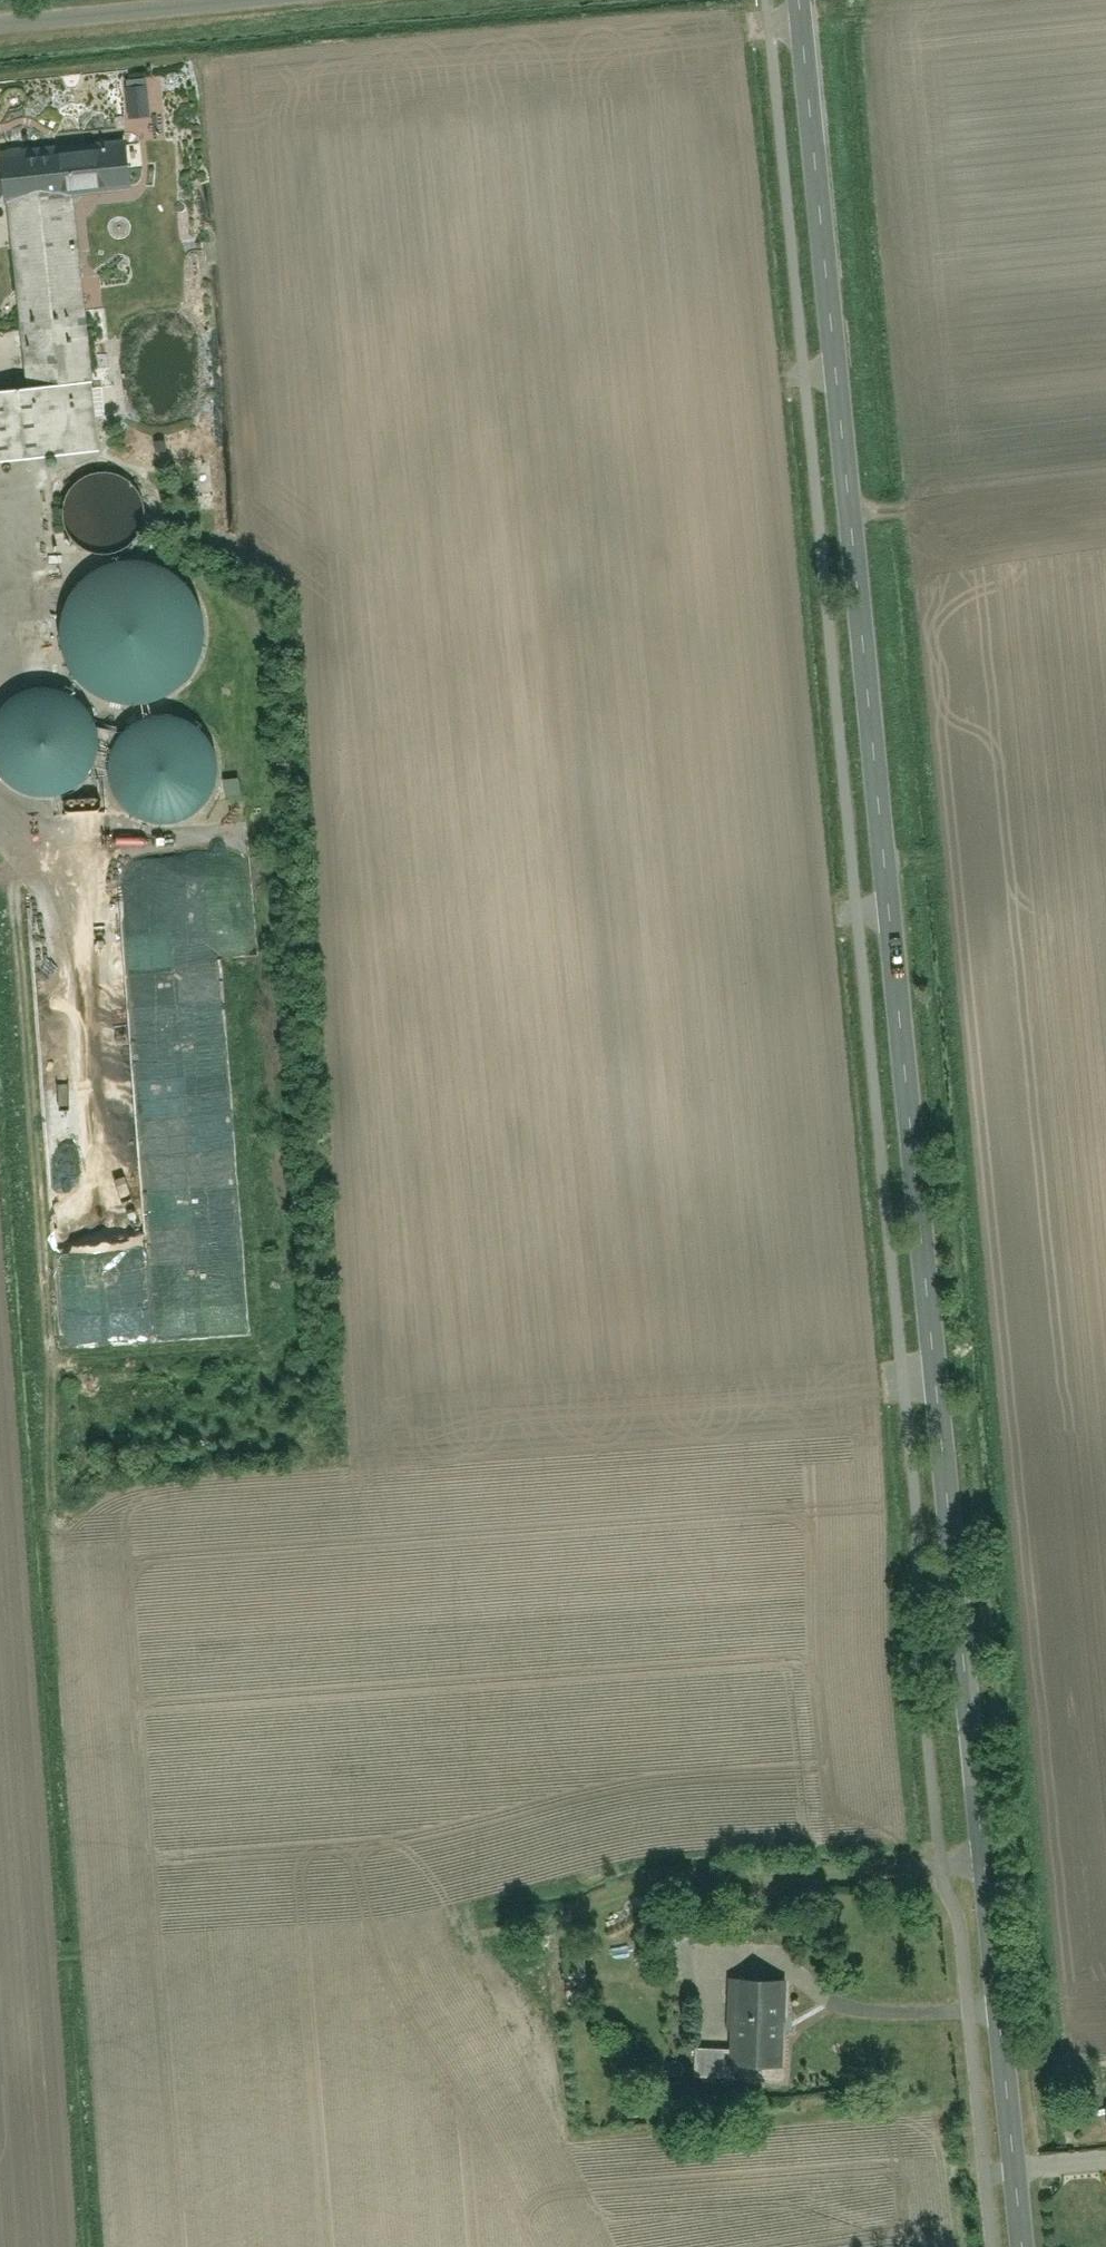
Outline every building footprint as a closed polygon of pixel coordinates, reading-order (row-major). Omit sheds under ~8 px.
[(124,87),(126,119),(145,117),(143,85),(124,87)] [(97,453),(69,197),(127,191),(121,134),(0,148),(0,207),(0,208),(5,207),(26,392),(0,395),(0,463),(97,453)] [(60,528),(68,542),(86,554),(113,553),(127,545),(138,529),(140,507),(135,492),(119,477),(95,473),(78,478),(62,495),(57,512),(60,528)] [(74,594),(65,616),(63,640),(66,655),(75,673),(88,688),(106,699),(129,705),(153,703),(174,694),(187,683),(199,666),(205,650),(206,620),(198,597),(187,583),(168,569),(146,562),(129,561),(105,567),(87,579),(74,594)] [(15,797),(36,802),(61,796),(81,778),(91,756),(90,732),(83,715),(64,698),(35,690),(7,698),(0,705),(0,787),(15,797)] [(117,808),(137,822),(158,827),(182,821),(203,803),(213,781),(212,757),(205,740),(186,723),(157,715),(129,723),(110,742),(103,761),(105,788),(117,808)] [(693,2052),(692,2078),(728,2080),(729,2065),(779,2067),(783,1984),(728,1982),(725,2053),(693,2052)]
